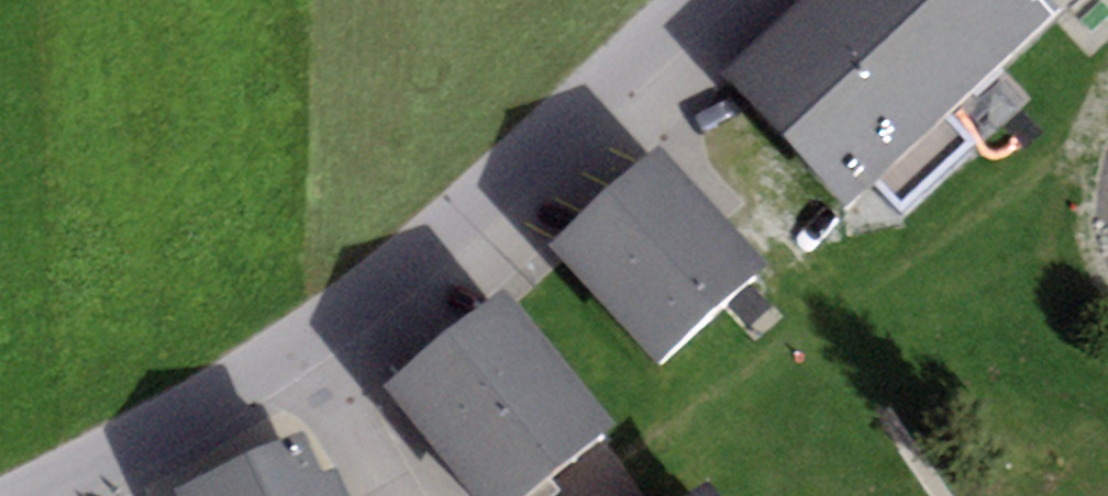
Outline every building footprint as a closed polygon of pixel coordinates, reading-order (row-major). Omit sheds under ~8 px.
[(1054,14),(1040,0),(799,0),(720,73),(845,207),(1054,14)] [(661,361),(769,264),(662,146),(554,244),(661,361)] [(385,384),(477,495),(527,495),(614,425),(501,289),(385,384)] [(177,488),(180,495),(347,495),(335,469),(321,475),(304,435),(177,488)]
